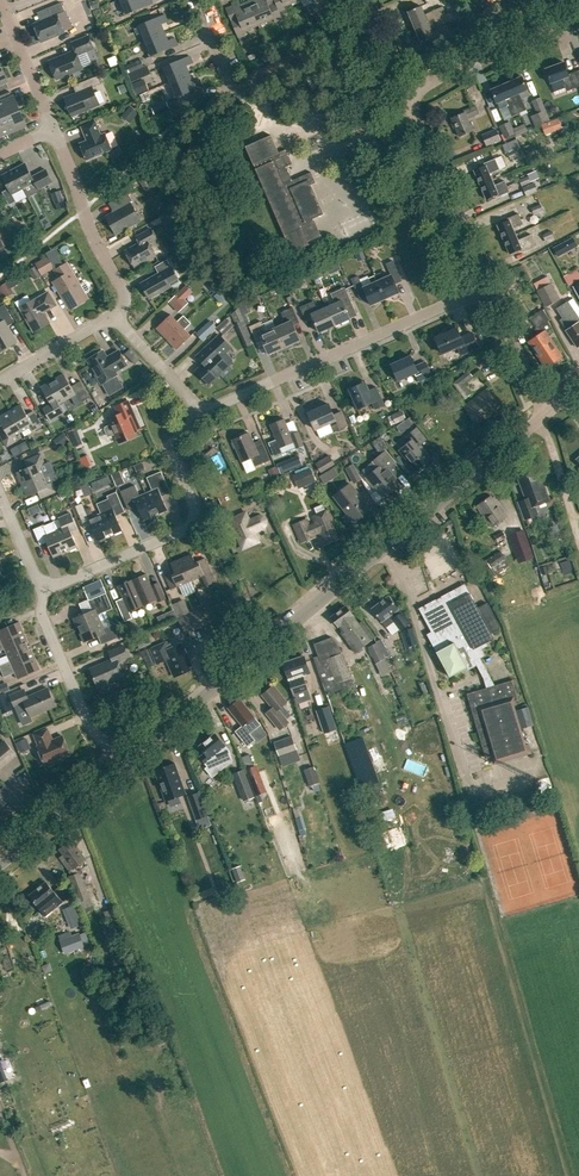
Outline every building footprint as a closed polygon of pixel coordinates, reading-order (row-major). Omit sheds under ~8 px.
[(125,15),(152,4),(151,0),(119,0),(125,15)] [(235,13),(229,16),(238,37),(245,34),(244,31),(259,25),(249,1),(240,4),(239,0),(231,3),(235,13)] [(249,1),(259,25),(273,19),(275,22),(282,19),(279,12),(275,2),(268,5),(266,0),(251,0),(249,1)] [(275,2),(279,12),(282,19),(289,16),(285,6),(299,0),(274,0),(275,2)] [(34,24),(41,42),(64,32),(57,14),(65,11),(61,2),(48,8),(51,17),(34,24)] [(331,13),(328,2),(320,5),(324,16),(331,13)] [(408,11),(414,27),(445,14),(442,7),(425,14),(421,6),(408,11)] [(137,26),(143,41),(164,32),(161,24),(167,21),(164,14),(137,26)] [(414,27),(421,43),(434,37),(431,29),(448,22),(445,14),(414,27)] [(143,41),(150,57),(177,45),(174,38),(168,41),(164,32),(143,41)] [(49,61),(56,79),(83,68),(77,55),(93,48),(88,36),(72,43),(75,51),(49,61)] [(162,67),(168,83),(189,74),(186,65),(192,63),(189,56),(162,67)] [(140,60),(125,66),(128,73),(143,67),(140,60)] [(551,83),(553,89),(565,84),(567,91),(578,86),(578,70),(569,74),(564,62),(546,69),(551,83)] [(8,87),(0,67),(0,91),(8,87)] [(131,82),(151,75),(148,67),(128,74),(131,82)] [(168,83),(175,98),(202,87),(199,80),(193,82),(189,74),(168,83)] [(67,104),(65,108),(69,110),(72,116),(99,104),(92,87),(101,83),(98,75),(80,83),(83,90),(64,98),(67,104)] [(318,87),(314,76),(308,79),(312,89),(318,87)] [(507,83),(520,113),(527,109),(522,98),(530,95),(528,89),(522,76),(507,83)] [(505,99),(512,116),(520,113),(507,83),(491,89),(497,103),(505,99)] [(18,111),(10,91),(0,96),(0,119),(18,111)] [(140,94),(143,101),(151,98),(148,91),(140,94)] [(532,101),(538,113),(532,116),(536,126),(550,120),(540,97),(532,101)] [(166,99),(151,106),(155,114),(170,107),(166,99)] [(452,118),(460,136),(473,130),(468,118),(479,113),(476,106),(464,111),(464,112),(452,118)] [(496,109),(501,122),(510,119),(505,106),(496,109)] [(9,139),(27,131),(18,111),(0,119),(0,134),(1,133),(1,134),(6,132),(9,139)] [(557,118),(540,125),(544,134),(561,128),(557,118)] [(81,127),(87,140),(80,143),(87,160),(112,149),(105,133),(101,134),(95,121),(81,127)] [(500,125),(505,138),(526,130),(523,124),(512,129),(508,121),(500,125)] [(502,139),(497,128),(483,134),(488,145),(502,139)] [(342,140),(337,129),(331,132),(336,142),(342,140)] [(527,136),(531,146),(539,143),(535,133),(527,136)] [(246,146),(292,252),(309,244),(308,241),(321,235),(313,218),(323,214),(319,204),(318,205),(309,185),(315,182),(311,172),(292,180),(286,166),(292,164),(286,149),(278,152),(271,135),(246,146)] [(567,142),(569,149),(576,146),(574,139),(567,142)] [(507,153),(511,159),(520,155),(517,148),(507,153)] [(176,161),(179,168),(185,165),(182,158),(176,161)] [(474,169),(480,184),(492,179),(489,171),(499,167),(495,159),(485,163),(485,165),(474,169)] [(25,163),(13,169),(23,188),(35,182),(38,189),(45,186),(52,182),(46,169),(38,173),(32,176),(25,163)] [(2,192),(9,205),(16,201),(12,194),(23,188),(13,169),(2,175),(9,189),(2,192)] [(139,179),(146,191),(155,185),(148,174),(139,179)] [(519,179),(522,186),(531,182),(528,175),(519,179)] [(480,184),(487,199),(498,194),(498,196),(509,191),(506,183),(496,187),(492,179),(480,184)] [(524,186),(528,195),(539,190),(535,181),(524,186)] [(114,212),(107,217),(116,233),(140,220),(130,202),(132,200),(128,192),(112,201),(115,207),(115,208),(114,212)] [(531,208),(533,213),(542,209),(539,204),(531,208)] [(498,224),(504,239),(515,233),(512,226),(522,222),(519,214),(508,218),(509,219),(498,224)] [(10,245),(3,229),(0,231),(0,250),(10,245)] [(126,251),(135,267),(155,255),(149,243),(157,238),(151,229),(137,237),(140,243),(126,251)] [(542,234),(545,240),(554,236),(552,230),(542,234)] [(504,239),(510,254),(519,250),(520,252),(536,245),(531,235),(518,240),(515,233),(504,239)] [(565,241),(552,248),(557,257),(569,250),(565,241)] [(47,257),(36,264),(42,274),(53,268),(47,257)] [(159,273),(141,283),(149,299),(171,286),(180,281),(176,276),(167,259),(155,266),(159,273)] [(326,265),(330,274),(341,269),(337,260),(326,265)] [(377,281),(385,298),(399,292),(395,283),(402,280),(393,260),(386,263),(391,274),(377,281)] [(54,282),(69,306),(86,296),(85,294),(89,291),(90,289),(86,283),(84,282),(79,285),(66,263),(55,270),(60,278),(54,282)] [(35,267),(29,270),(34,278),(34,279),(40,276),(35,267)] [(568,285),(578,279),(578,273),(577,269),(563,276),(568,285)] [(546,275),(533,282),(537,291),(551,284),(546,275)] [(367,296),(371,305),(385,298),(377,281),(363,287),(358,276),(351,279),(360,299),(367,296)] [(0,287),(0,290),(5,298),(13,293),(11,289),(7,283),(0,287)] [(537,291),(545,306),(559,299),(551,284),(537,291)] [(169,301),(179,312),(190,302),(186,299),(193,292),(187,285),(169,301)] [(326,307),(335,325),(350,318),(344,306),(351,302),(345,287),(331,293),(335,303),(326,307)] [(28,295),(15,302),(19,308),(20,307),(34,332),(50,323),(43,312),(56,305),(48,292),(36,299),(35,298),(31,301),(28,295)] [(578,347),(578,304),(575,297),(558,308),(564,317),(560,319),(578,347)] [(314,319),(319,332),(335,325),(326,307),(318,311),(313,301),(300,307),(306,322),(314,319)] [(17,342),(7,326),(14,322),(4,304),(0,307),(0,321),(1,322),(0,322),(0,352),(17,342)] [(276,327),(284,348),(300,341),(293,325),(299,322),(293,307),(281,312),(286,323),(276,327)] [(254,345),(239,309),(232,314),(246,349),(254,345)] [(528,341),(546,368),(563,357),(546,332),(552,328),(547,321),(549,319),(543,309),(530,318),(537,328),(535,329),(539,334),(528,341)] [(157,328),(167,339),(187,319),(184,315),(177,321),(171,314),(157,328)] [(226,318),(216,328),(223,335),(233,325),(226,318)] [(167,339),(177,349),(191,336),(185,329),(191,323),(187,319),(167,339)] [(216,327),(211,320),(196,333),(202,340),(216,327)] [(262,339),(269,355),(284,348),(276,327),(265,332),(261,321),(249,326),(256,342),(262,339)] [(435,337),(442,353),(458,346),(459,349),(465,346),(467,352),(478,347),(472,332),(461,337),(457,327),(435,337)] [(196,370),(209,384),(233,362),(233,359),(225,352),(231,347),(219,335),(205,348),(212,356),(196,370)] [(119,350),(107,357),(103,350),(87,360),(101,384),(117,374),(116,372),(127,365),(119,350)] [(139,358),(133,351),(128,356),(134,362),(139,358)] [(398,380),(415,373),(418,380),(431,375),(425,361),(415,366),(411,355),(391,364),(398,380)] [(459,374),(456,377),(458,379),(452,383),(465,398),(472,393),(464,384),(474,376),(469,370),(462,376),(459,374)] [(53,382),(64,401),(71,397),(76,405),(90,397),(80,381),(71,386),(64,374),(56,378),(57,380),(53,382)] [(369,390),(365,381),(348,389),(358,409),(373,403),(375,409),(385,405),(376,386),(369,390)] [(43,409),(50,421),(63,413),(59,404),(64,401),(53,382),(50,383),(49,382),(41,387),(51,404),(43,409)] [(464,407),(477,423),(499,406),(486,389),(464,407)] [(116,434),(119,443),(136,436),(134,432),(141,429),(128,401),(115,406),(119,414),(109,419),(111,424),(105,427),(104,429),(107,436),(109,436),(116,434)] [(316,429),(330,423),(334,431),(348,425),(341,411),(333,415),(329,403),(308,413),(316,429)] [(9,411),(21,431),(30,427),(33,431),(42,426),(33,411),(27,414),(21,404),(9,411)] [(388,416),(392,425),(407,419),(403,410),(388,416)] [(7,447),(16,441),(13,436),(21,431),(9,411),(0,416),(0,421),(4,428),(0,430),(0,435),(7,447)] [(253,418),(257,434),(264,433),(260,416),(253,418)] [(277,440),(270,443),(275,456),(296,448),(303,445),(298,431),(291,434),(284,418),(270,424),(277,440)] [(413,424),(408,418),(405,421),(410,427),(413,424)] [(431,458),(420,444),(426,439),(416,427),(406,435),(410,441),(399,450),(416,470),(431,458)] [(75,429),(69,432),(78,445),(75,429)] [(251,457),(255,466),(270,459),(263,444),(256,447),(249,432),(232,440),(242,461),(251,457)] [(372,442),(375,446),(383,441),(380,436),(372,442)] [(16,446),(20,454),(30,448),(26,441),(16,446)] [(398,485),(386,470),(395,462),(385,451),(373,461),(379,467),(366,477),(383,497),(398,485)] [(17,472),(22,484),(44,475),(40,466),(45,464),(41,454),(25,461),(28,467),(17,472)] [(315,463),(320,473),(335,464),(330,455),(315,463)] [(299,456),(289,460),(292,469),(303,465),(302,463),(299,456)] [(353,483),(362,478),(354,463),(345,467),(353,483)] [(279,473),(277,466),(269,469),(271,476),(279,473)] [(316,481),(310,468),(292,475),(298,488),(316,481)] [(112,474),(117,486),(125,483),(120,471),(112,474)] [(146,493),(155,513),(158,512),(159,513),(167,510),(160,492),(169,488),(161,471),(147,477),(152,490),(146,493)] [(542,480),(539,481),(535,471),(518,478),(526,499),(518,502),(525,519),(538,514),(535,506),(550,500),(542,480)] [(328,472),(321,476),(325,484),(332,479),(328,472)] [(38,492),(41,498),(57,491),(53,481),(48,484),(44,475),(22,484),(27,496),(38,492)] [(108,477),(101,480),(104,486),(111,483),(108,477)] [(350,483),(334,496),(354,522),(370,510),(350,483)] [(135,502),(143,520),(152,516),(151,515),(155,513),(146,493),(139,496),(135,485),(120,491),(127,506),(135,502)] [(101,513),(110,534),(113,532),(114,534),(122,530),(116,516),(125,512),(116,492),(107,496),(109,500),(104,502),(108,510),(101,513)] [(477,506),(491,527),(508,515),(495,497),(492,499),(491,496),(477,506)] [(91,525),(98,540),(106,537),(106,535),(110,534),(101,513),(94,516),(87,500),(75,506),(85,528),(91,525)] [(326,540),(327,543),(338,538),(332,525),(335,524),(331,515),(328,509),(326,511),(323,504),(316,507),(319,513),(312,516),(315,523),(310,525),(307,519),(294,524),(301,542),(315,536),(313,534),(319,531),(323,541),(326,540)] [(265,520),(262,517),(258,516),(249,520),(246,512),(230,519),(243,548),(258,541),(254,531),(263,527),(265,524),(265,520)] [(56,530),(65,552),(78,546),(70,529),(77,526),(71,513),(61,517),(65,526),(56,530)] [(65,552),(56,530),(53,522),(44,526),(44,525),(34,529),(39,542),(46,539),(53,557),(65,552)] [(525,540),(511,545),(516,559),(530,554),(525,540)] [(181,557),(195,590),(191,579),(201,574),(206,585),(217,580),(214,574),(212,575),(211,571),(212,570),(206,556),(196,561),(192,552),(181,557)] [(481,566),(491,581),(509,568),(499,554),(481,566)] [(180,584),(185,595),(195,590),(181,557),(171,561),(175,570),(165,574),(171,588),(180,584)] [(132,579),(143,605),(157,599),(158,601),(166,598),(160,584),(152,587),(146,573),(132,579)] [(117,603),(125,621),(132,618),(130,611),(143,605),(132,579),(118,585),(124,600),(117,603)] [(94,583),(88,586),(93,598),(106,593),(101,580),(94,583)] [(477,665),(481,673),(484,677),(487,688),(467,693),(483,746),(492,744),(496,758),(526,750),(511,701),(517,699),(512,680),(495,685),(480,657),(485,655),(482,648),(488,645),(486,642),(494,638),(491,632),(501,627),(487,602),(478,607),(470,593),(459,599),(454,589),(419,608),(432,631),(427,634),(450,676),(467,667),(468,669),(477,665)] [(80,629),(101,620),(98,614),(113,608),(106,593),(93,598),(88,600),(92,610),(73,618),(77,626),(78,626),(80,629)] [(398,608),(389,595),(372,608),(381,621),(386,626),(394,621),(401,630),(409,624),(406,619),(407,618),(399,607),(398,608)] [(346,605),(333,615),(333,619),(338,626),(339,626),(343,631),(341,633),(347,641),(355,652),(375,637),(362,621),(359,623),(353,615),(346,605)] [(174,610),(167,613),(170,620),(177,617),(174,610)] [(179,620),(185,633),(207,623),(201,610),(179,620)] [(98,636),(101,644),(121,636),(115,622),(103,627),(101,620),(80,629),(81,633),(80,633),(84,642),(98,636)] [(24,633),(19,621),(0,629),(0,644),(24,633)] [(418,644),(414,628),(402,631),(407,652),(412,651),(410,646),(418,644)] [(29,645),(24,633),(0,644),(0,651),(5,649),(8,655),(29,645)] [(137,640),(141,649),(151,645),(147,636),(137,640)] [(318,656),(312,658),(320,683),(324,682),(328,694),(354,684),(351,676),(351,677),(342,653),(341,653),(335,637),(314,644),(318,656)] [(157,663),(167,659),(175,675),(180,673),(180,674),(189,670),(187,666),(190,664),(181,644),(170,649),(167,642),(151,649),(157,663)] [(368,646),(376,662),(385,657),(377,642),(368,646)] [(35,657),(29,645),(8,655),(10,661),(0,665),(0,668),(2,671),(35,657)] [(100,685),(103,692),(113,688),(110,681),(124,675),(118,661),(129,656),(124,645),(109,652),(112,659),(90,668),(98,686),(100,685)] [(281,659),(294,699),(309,695),(302,673),(309,670),(303,652),(281,659)] [(15,672),(18,679),(40,669),(35,657),(2,671),(4,677),(15,672)] [(9,689),(6,681),(0,683),(0,692),(9,689)] [(267,712),(281,729),(289,723),(279,711),(290,701),(276,684),(263,694),(273,707),(267,712)] [(24,689),(9,696),(14,707),(17,714),(27,710),(30,716),(55,705),(47,688),(27,697),(24,689)] [(0,695),(0,710),(11,706),(6,693),(0,695)] [(254,716),(239,698),(228,707),(243,725),(235,731),(247,746),(255,740),(250,733),(261,724),(254,716)] [(338,730),(330,705),(317,709),(325,734),(338,730)] [(536,725),(531,707),(519,710),(524,729),(536,725)] [(48,728),(34,734),(39,745),(37,746),(45,764),(70,753),(62,735),(53,740),(48,728)] [(232,760),(229,750),(215,733),(209,738),(200,746),(205,753),(200,757),(208,766),(206,768),(212,777),(229,763),(232,760)] [(30,748),(26,737),(15,741),(19,752),(30,748)] [(276,743),(281,758),(299,752),(295,737),(276,743)] [(4,742),(0,745),(0,772),(17,757),(4,742),(4,741),(4,742)] [(250,754),(242,757),(247,769),(254,766),(250,754)] [(174,763),(154,770),(166,801),(186,793),(174,763)] [(254,766),(247,769),(257,796),(267,793),(257,765),(254,766)] [(320,783),(315,767),(303,771),(308,787),(320,783)] [(246,770),(236,774),(246,801),(256,798),(246,770)] [(6,786),(0,791),(0,818),(4,815),(6,817),(21,805),(6,786)] [(188,796),(196,819),(207,815),(199,792),(188,796)] [(531,799),(535,814),(549,809),(545,795),(531,799)] [(69,871),(72,875),(69,875),(79,901),(89,897),(79,872),(80,872),(76,866),(86,859),(72,840),(71,841),(68,841),(66,843),(65,845),(59,849),(64,854),(61,856),(71,870),(69,871)] [(296,855),(298,863),(307,859),(305,852),(296,855)] [(303,871),(310,868),(308,861),(300,863),(303,871)] [(29,895),(39,907),(46,915),(62,901),(67,897),(59,886),(53,890),(46,881),(29,895)] [(200,918),(208,915),(206,908),(202,899),(194,903),(197,911),(200,918)] [(76,904),(64,909),(68,918),(80,914),(76,904)] [(109,929),(106,930),(108,936),(121,932),(112,909),(103,912),(109,929)] [(87,917),(92,929),(100,926),(94,913),(87,917)] [(59,940),(66,960),(86,952),(79,933),(59,940)] [(22,969),(15,973),(18,980),(26,976),(22,969)]
